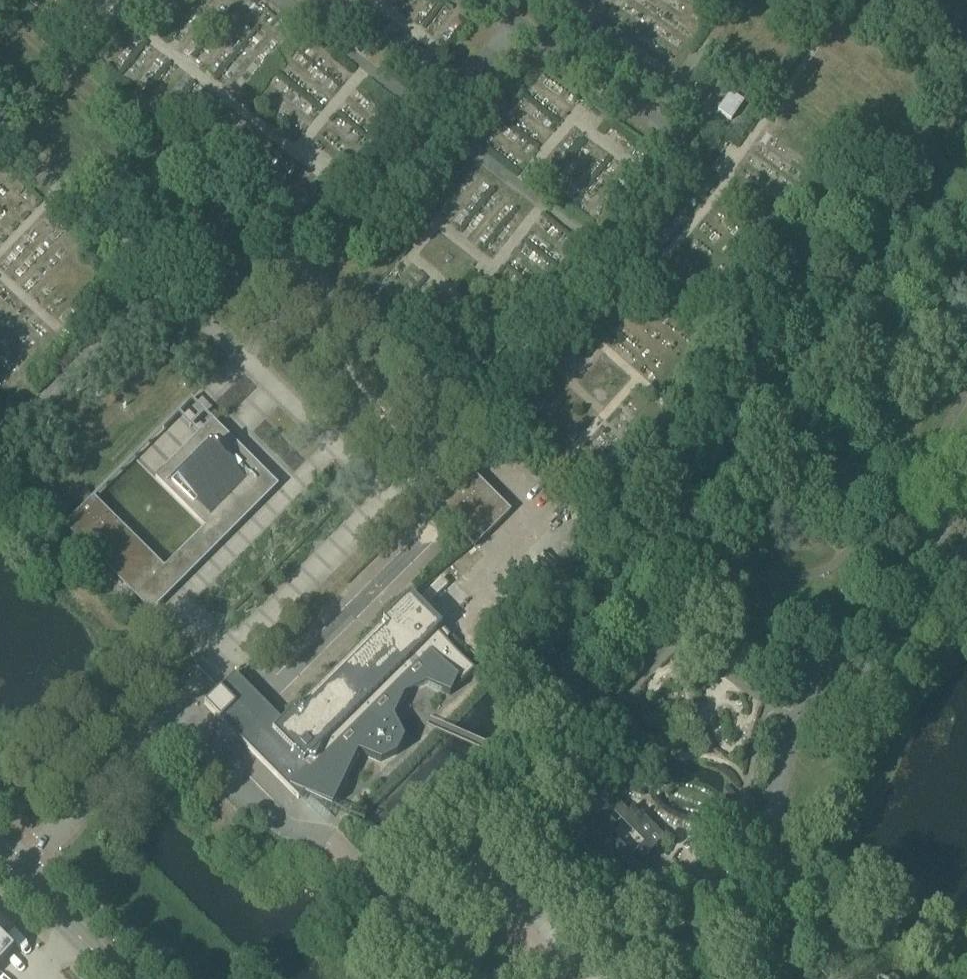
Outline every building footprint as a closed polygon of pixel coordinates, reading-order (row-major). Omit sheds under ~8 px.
[(716,112),(730,122),(730,121),(729,120),(741,103),(742,104),(742,103),(729,94),(728,95),(730,96),(718,112),(717,111),(716,112)] [(156,477),(154,478),(201,525),(205,529),(207,528),(204,526),(253,477),(255,480),(256,478),(205,427),(204,429),(207,431),(158,480),(156,477)] [(444,490),(432,502),(461,532),(459,534),(467,541),(480,528),(487,535),(509,513),(494,497),(492,498),(480,485),(481,484),(465,469),(451,483),(455,487),(448,494),(444,490)] [(78,499),(84,505),(91,498),(84,492),(78,499)] [(92,498),(78,513),(93,528),(80,542),(93,555),(136,598),(150,584),(150,585),(164,571),(159,566),(128,535),(129,535),(92,498)] [(207,702),(203,705),(298,800),(303,795),(316,801),(331,808),(332,807),(346,775),(350,768),(357,753),(380,764),(396,756),(403,741),(400,734),(399,734),(392,718),(403,696),(425,685),(442,693),(449,697),(456,682),(459,683),(460,685),(473,672),(472,671),(445,643),(448,638),(449,637),(440,629),(415,602),(409,597),(381,624),(345,660),(281,723),(262,704),(234,675),(207,702)] [(637,851),(645,859),(664,839),(645,819),(639,825),(598,784),(590,791),(644,844),(637,851)] [(663,887),(609,834),(616,827),(608,819),(589,839),(608,859),(614,853),(656,894),(663,887)] [(12,951),(0,939),(0,964),(12,951)]
